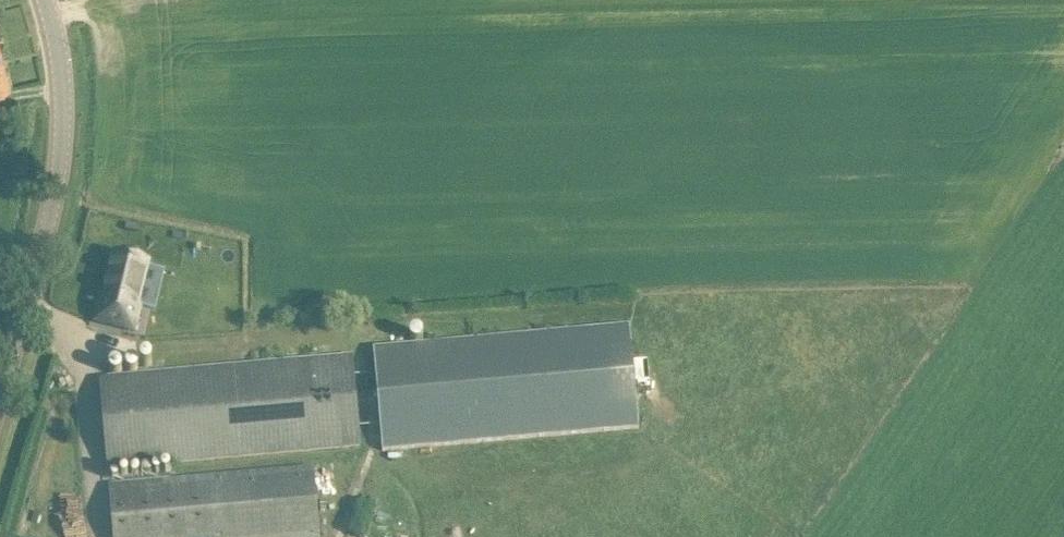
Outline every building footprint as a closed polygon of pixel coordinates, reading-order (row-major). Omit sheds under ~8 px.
[(11,87),(4,59),(0,60),(0,90),(11,87)] [(102,299),(95,324),(133,334),(140,309),(138,308),(149,266),(115,257),(104,299),(102,299)] [(648,396),(644,356),(632,357),(629,326),(626,327),(374,350),(384,451),(635,428),(639,428),(636,397),(648,396)] [(353,357),(100,380),(108,469),(361,446),(353,357)] [(131,484),(110,486),(114,536),(319,536),(313,468),(131,484)]
